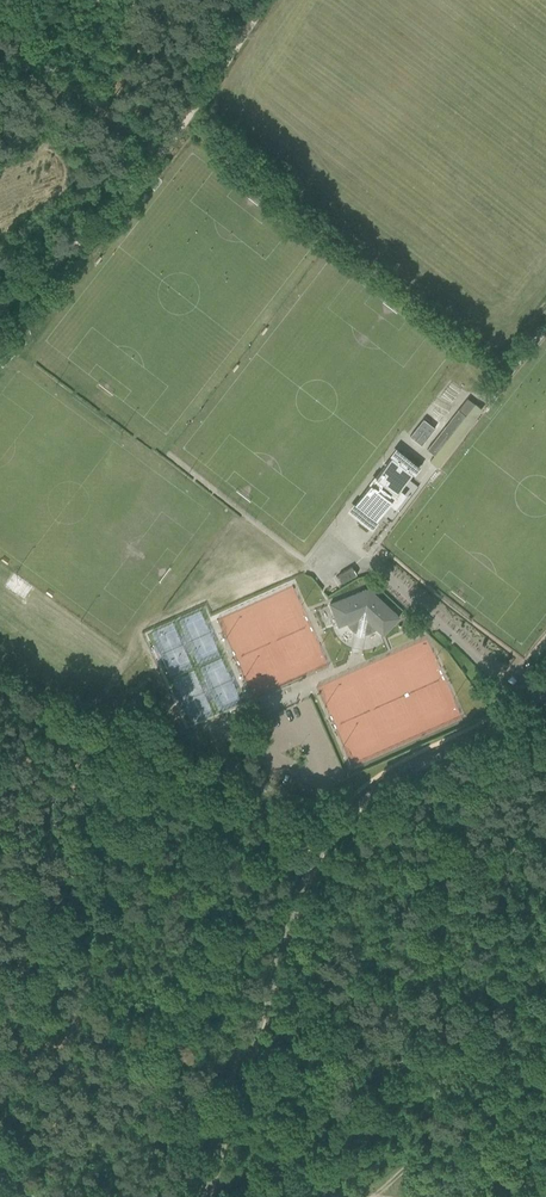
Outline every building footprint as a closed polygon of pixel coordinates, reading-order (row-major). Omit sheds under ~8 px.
[(476,403),(466,415),(459,409),(427,449),(435,455),(430,461),(436,466),(481,408),(476,403)] [(411,435),(422,444),(435,427),(424,418),(411,435)] [(403,494),(399,491),(418,466),(397,450),(351,509),(372,526),(391,501),(395,504),(403,494)] [(352,566),(339,574),(343,582),(357,574),(352,566)] [(400,616),(369,588),(330,603),(339,625),(360,617),(367,619),(383,634),(400,616)] [(512,684),(517,679),(512,675),(508,680),(512,684)]
